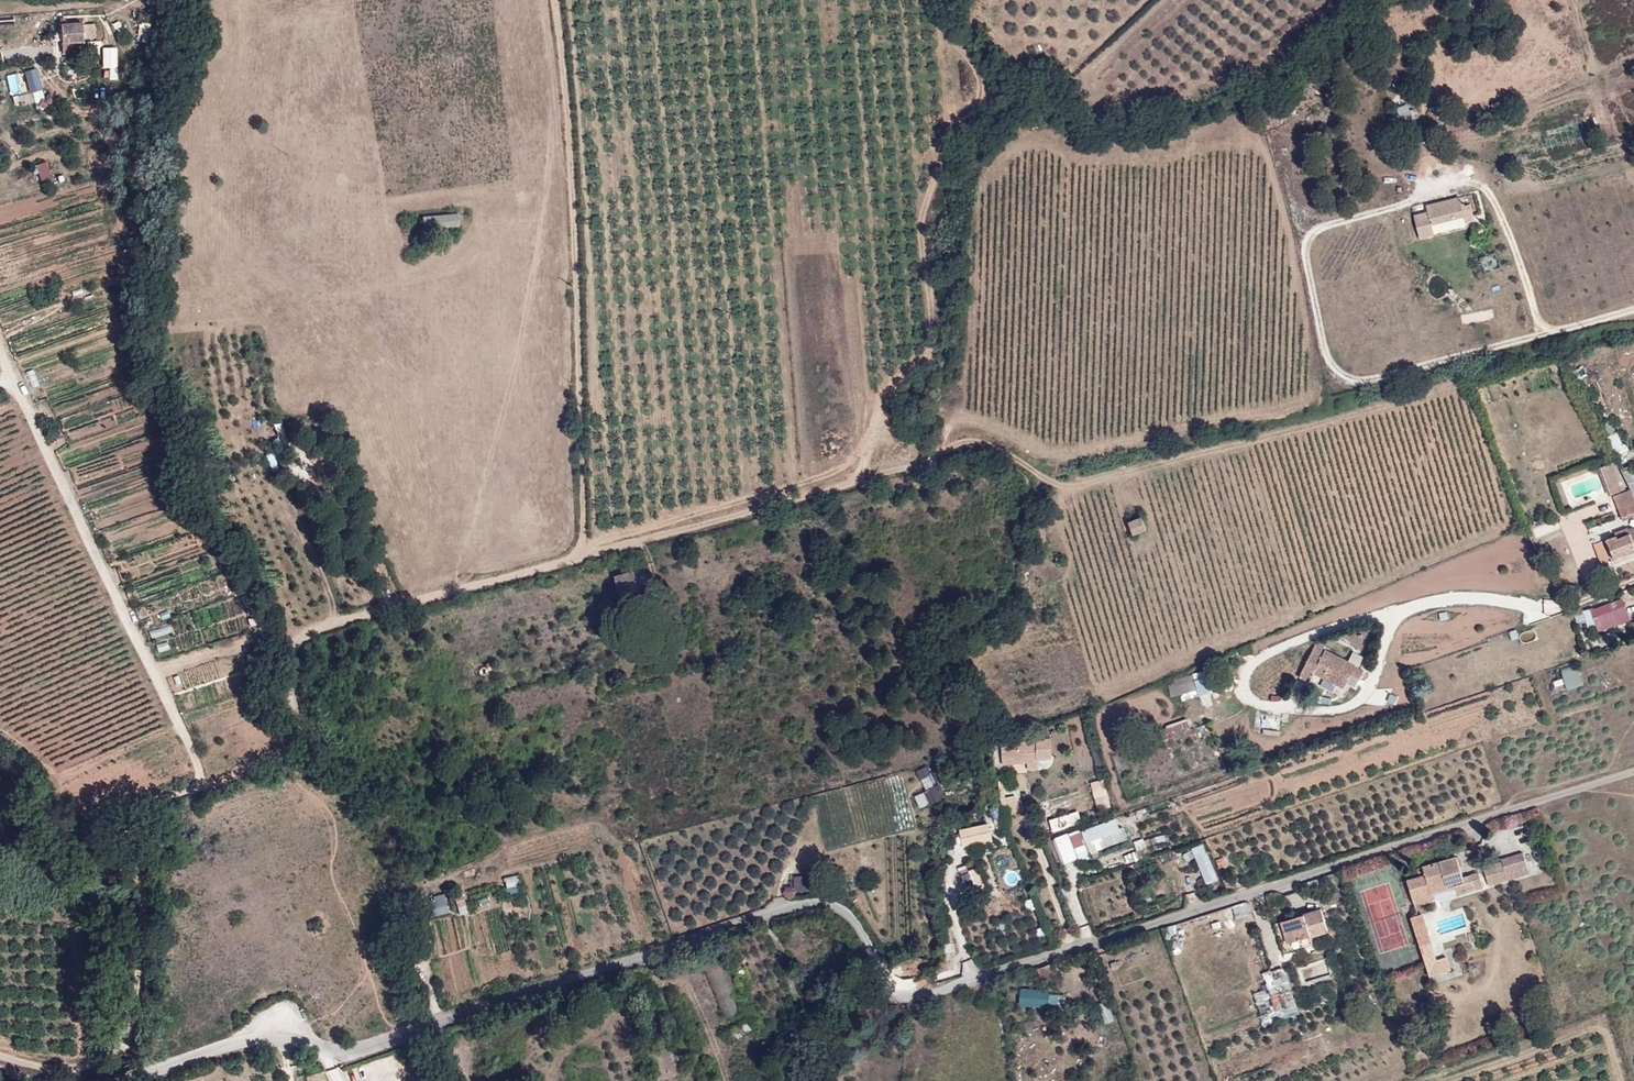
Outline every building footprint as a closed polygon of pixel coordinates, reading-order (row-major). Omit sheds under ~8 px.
[(62,43),(64,43),(81,42),(83,42),(82,21),(61,22),(62,43)] [(98,38),(97,23),(85,24),(86,39),(98,38)] [(81,42),(64,43),(65,49),(66,49),(67,53),(82,52),(81,42)] [(119,80),(119,47),(104,48),(105,68),(111,68),(112,80),(119,80)] [(33,93),(15,97),(18,107),(47,101),(39,68),(27,71),(33,93)] [(26,71),(8,75),(14,96),(31,92),(26,71)] [(38,164),(42,180),(52,177),(49,162),(38,164)] [(1459,196),(1426,204),(1427,210),(1414,213),(1420,238),(1434,234),(1431,224),(1464,216),(1459,196)] [(460,226),(458,214),(423,217),(424,230),(460,226)] [(1611,464),(1622,491),(1626,490),(1615,462),(1611,464)] [(1612,495),(1622,491),(1611,464),(1601,469),(1612,495)] [(1631,490),(1613,497),(1621,517),(1630,514),(1627,507),(1633,504),(1633,496),(1631,490)] [(1133,534),(1147,530),(1141,518),(1129,523),(1133,534)] [(1629,532),(1627,528),(1614,533),(1615,536),(1607,540),(1614,560),(1615,559),(1633,552),(1633,530),(1629,532)] [(1602,565),(1611,561),(1602,541),(1594,544),(1602,565)] [(1615,559),(1616,563),(1633,557),(1633,552),(1615,559)] [(648,585),(645,568),(635,571),(639,587),(648,585)] [(616,576),(621,595),(640,589),(639,587),(635,571),(623,574),(616,576)] [(1589,630),(1632,623),(1628,601),(1586,608),(1589,630)] [(1242,657),(1253,654),(1250,646),(1240,649),(1242,657)] [(1314,673),(1344,688),(1350,674),(1360,679),(1364,670),(1355,666),(1355,665),(1325,650),(1323,655),(1313,650),(1299,677),(1309,682),(1314,673)] [(488,671),(493,668),(490,661),(484,664),(488,671)] [(1585,683),(1580,667),(1566,671),(1571,687),(1585,683)] [(1196,680),(1194,674),(1167,682),(1171,697),(1197,690),(1198,695),(1210,693),(1206,678),(1196,680)] [(1189,720),(1167,726),(1169,735),(1192,729),(1189,720)] [(1028,769),(1035,769),(1034,756),(1028,756),(1028,741),(1003,741),(1003,764),(1028,764),(1028,769)] [(919,770),(927,789),(939,784),(931,765),(919,770)] [(1106,779),(1093,782),(1099,811),(1113,808),(1106,779)] [(922,808),(945,799),(940,786),(917,795),(922,808)] [(1079,810),(1051,820),(1055,832),(1084,822),(1079,810)] [(1119,828),(1115,818),(1083,830),(1091,851),(1128,836),(1124,827),(1119,828)] [(961,831),(965,848),(995,840),(991,823),(961,831)] [(372,839),(378,838),(375,831),(370,833),(372,839)] [(1060,864),(1078,857),(1069,834),(1051,841),(1060,864)] [(1209,885),(1221,880),(1206,843),(1193,848),(1209,885)] [(1503,866),(1484,871),(1489,886),(1530,873),(1523,853),(1501,859),(1502,862),(1503,866)] [(1458,895),(1483,888),(1479,872),(1463,877),(1457,857),(1418,867),(1421,876),(1407,880),(1414,904),(1435,898),(1433,893),(1456,886),(1458,895)] [(1483,868),(1484,871),(1503,866),(1502,862),(1483,868)] [(840,876),(839,884),(854,885),(857,886),(857,878),(855,878),(855,872),(843,871),(842,876),(840,876)] [(796,876),(796,891),(816,891),(815,876),(796,876)] [(506,888),(521,884),(519,877),(504,880),(506,888)] [(854,885),(839,884),(838,891),(854,892),(854,885)] [(436,915),(450,913),(446,893),(433,896),(436,915)] [(453,895),(455,901),(464,899),(463,893),(453,895)] [(464,899),(455,901),(457,907),(465,904),(464,899)] [(1322,909),(1282,921),(1288,943),(1310,936),(1328,931),(1322,909)] [(1429,976),(1441,972),(1437,959),(1422,913),(1410,917),(1425,964),(1429,976)] [(1288,943),(1282,921),(1274,924),(1284,951),(1312,944),(1310,936),(1288,943)] [(1470,943),(1477,940),(1474,931),(1467,933),(1470,943)] [(1437,959),(1441,972),(1451,969),(1447,956),(1437,959)] [(741,981),(747,978),(749,977),(745,968),(742,969),(738,961),(732,963),(740,981),(741,981)] [(1057,978),(1051,964),(1039,968),(1045,983),(1057,978)] [(1267,987),(1268,990),(1289,983),(1284,968),(1271,972),(1275,984),(1267,987)] [(1289,983),(1268,990),(1276,1010),(1274,1011),(1278,1021),(1300,1013),(1297,1004),(1296,1004),(1289,983)] [(1021,1005),(1048,1007),(1049,990),(1022,988),(1021,1005)] [(1106,1024),(1114,1021),(1106,1001),(1099,1005),(1106,1024)] [(802,1018),(810,1022),(813,1014),(806,1010),(802,1018)] [(788,1047),(793,1049),(800,1031),(794,1029),(788,1047)] [(680,1073),(669,1046),(666,1047),(663,1041),(645,1048),(657,1080),(660,1080),(680,1073)]
